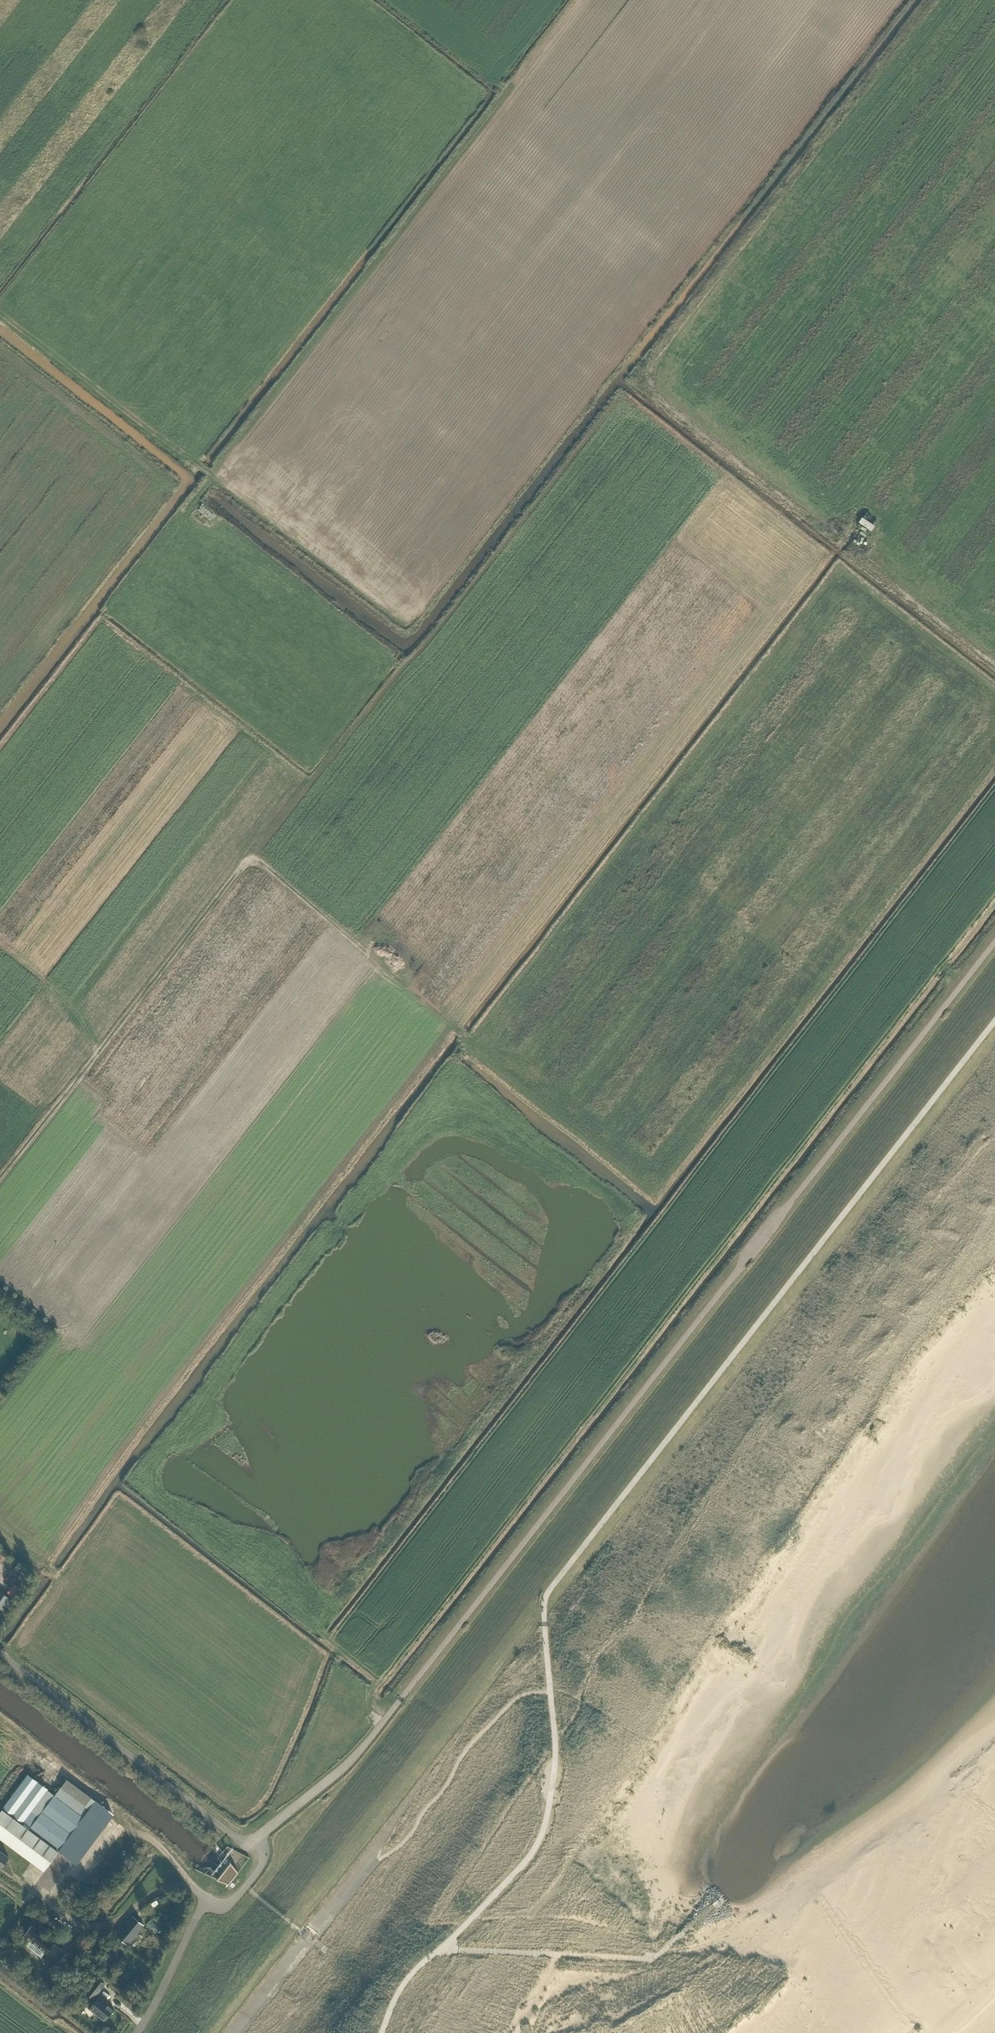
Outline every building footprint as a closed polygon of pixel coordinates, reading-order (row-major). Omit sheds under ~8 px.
[(0,1592),(0,1609),(8,1596),(0,1591),(0,1592)] [(305,1757),(312,1759),(319,1740),(313,1737),(305,1757)] [(14,1738),(10,1744),(23,1753),(27,1747),(14,1738)] [(8,1749),(6,1753),(15,1758),(18,1753),(8,1749)] [(0,1812),(0,1837),(43,1871),(83,1817),(96,1800),(67,1778),(60,1787),(59,1786),(57,1789),(58,1790),(54,1795),(47,1790),(48,1789),(28,1774),(0,1812)] [(1,1868),(9,1858),(0,1850),(0,1867),(1,1868)] [(218,1878),(217,1879),(222,1881),(224,1882),(229,1884),(238,1872),(235,1867),(231,1861),(230,1862),(218,1878)] [(117,1935),(128,1944),(144,1925),(133,1916),(117,1935)] [(157,1919),(151,1923),(157,1933),(163,1929),(157,1919)] [(25,1934),(24,1935),(31,1940),(27,1945),(42,1956),(45,1951),(59,1962),(66,1952),(54,1943),(55,1942),(32,1925),(29,1929),(27,1929),(25,1932),(25,1934)] [(98,1977),(90,1988),(96,1993),(105,1982),(100,1979),(98,1977)] [(90,1988),(86,1992),(96,2000),(90,2008),(104,2019),(114,2007),(100,1996),(96,1993),(90,1988)] [(107,1992),(114,1999),(118,1994),(111,1988),(107,1992)]
